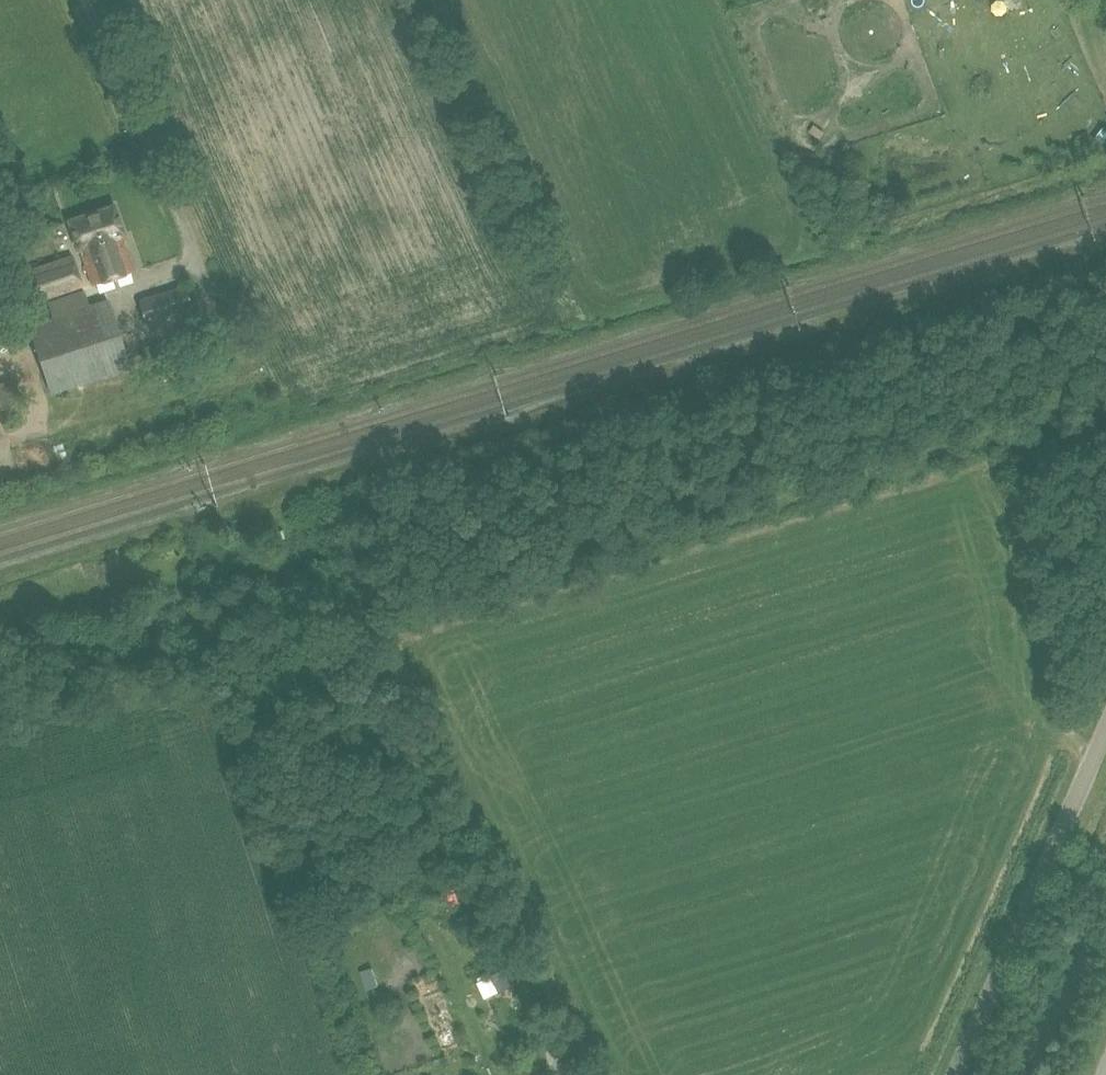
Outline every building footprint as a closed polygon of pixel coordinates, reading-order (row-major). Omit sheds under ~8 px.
[(118,207),(69,223),(79,251),(82,250),(92,284),(134,271),(123,236),(127,235),(118,207)] [(73,254),(21,271),(31,303),(83,285),(73,254)] [(185,284),(138,299),(146,324),(193,308),(185,284)] [(129,367),(107,301),(29,327),(52,393),(129,367)]
